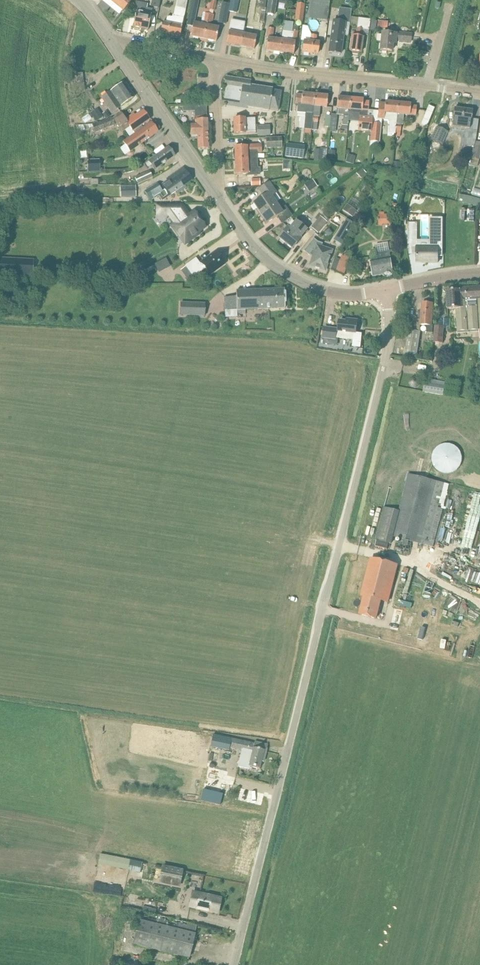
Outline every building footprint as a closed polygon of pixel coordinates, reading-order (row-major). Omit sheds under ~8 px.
[(129,4),(132,0),(109,0),(123,11),(129,4)] [(151,6),(159,8),(160,1),(162,1),(162,0),(152,0),(151,6)] [(210,10),(215,11),(217,2),(219,2),(219,0),(213,0),(212,0),(210,10)] [(230,4),(228,12),(236,13),(239,0),(231,0),(230,4)] [(262,8),(261,14),(260,13),(258,21),(264,22),(266,9),(265,8),(267,0),(266,0),(259,0),(258,7),(262,8)] [(268,0),(266,14),(274,16),(277,1),(268,0)] [(327,21),(330,0),(312,0),(309,19),(327,21)] [(423,14),(426,0),(414,0),(412,12),(422,14),(423,14)] [(151,14),(152,10),(147,9),(147,5),(136,3),(134,13),(136,13),(133,27),(148,30),(152,14),(151,14)] [(228,12),(230,4),(223,3),(221,13),(219,22),(226,23),(228,14),(228,12)] [(297,4),(294,21),(303,22),(305,5),(297,4)] [(163,23),(161,33),(180,37),(182,27),(185,9),(176,7),(174,16),(173,15),(172,18),(168,17),(166,24),(163,23)] [(334,19),(329,53),(341,54),(343,36),(348,36),(349,26),(350,24),(352,9),(343,7),(342,20),(334,19)] [(193,23),(191,37),(203,39),(209,14),(204,13),(202,19),(204,20),(203,25),(193,23)] [(209,14),(203,39),(216,42),(219,28),(210,26),(211,21),(213,21),(214,15),(209,14)] [(359,19),(356,37),(352,36),(350,51),(361,53),(363,38),(362,38),(363,30),(369,31),(370,20),(359,19)] [(228,31),(229,31),(227,44),(240,47),(243,34),(234,33),(236,23),(230,22),(228,31)] [(252,36),(243,34),(240,47),(254,49),(257,37),(258,37),(260,27),(254,26),(252,36)] [(268,28),(267,38),(268,38),(266,51),(280,53),(282,40),(281,40),(273,39),(274,29),(268,28)] [(292,32),(283,31),(281,40),(282,40),(280,53),(294,55),(295,42),(297,42),(298,32),(292,31),(292,32)] [(402,35),(382,33),(381,50),(392,51),(393,44),(395,44),(396,40),(411,42),(412,34),(402,33),(402,35)] [(317,36),(312,35),(311,42),(304,41),(303,53),(317,54),(319,43),(317,43),(317,36)] [(70,75),(73,93),(85,91),(82,73),(70,75)] [(224,100),(227,101),(226,106),(225,106),(225,107),(247,110),(247,108),(269,111),(269,110),(278,111),(281,92),(272,90),(272,89),(250,85),(251,81),(226,77),(225,86),(227,86),(224,100)] [(134,98),(124,83),(117,88),(115,86),(110,89),(111,91),(102,98),(112,113),(134,98)] [(296,95),(295,104),(299,104),(298,113),(306,113),(304,130),(311,130),(315,95),(302,94),(302,95),(296,95)] [(315,95),(311,130),(317,131),(321,106),(327,107),(327,106),(328,96),(315,95)] [(338,97),(337,107),(337,108),(337,109),(337,115),(344,116),(343,126),(348,126),(349,119),(349,120),(350,113),(350,109),(349,109),(350,98),(338,97)] [(358,132),(371,133),(372,124),(373,118),(367,118),(368,111),(369,102),(363,101),(363,100),(350,98),(349,109),(350,109),(350,113),(360,114),(358,132)] [(389,122),(390,122),(389,133),(395,134),(397,114),(398,103),(385,102),(385,104),(379,103),(378,112),(379,112),(378,119),(389,120),(389,122)] [(395,137),(400,137),(401,125),(403,125),(404,115),(416,116),(417,107),(411,106),(411,104),(398,103),(397,114),(395,134),(395,137)] [(427,127),(435,108),(429,106),(425,115),(421,124),(427,127)] [(96,121),(103,117),(97,108),(90,113),(96,121)] [(453,120),(452,127),(453,127),(469,130),(470,123),(471,119),(472,111),(455,108),(453,120)] [(93,125),(92,125),(93,127),(95,133),(118,124),(123,131),(130,126),(133,131),(141,126),(149,120),(143,111),(135,116),(134,114),(126,120),(121,114),(113,119),(112,118),(98,123),(97,122),(93,124),(93,125)] [(191,126),(191,135),(198,135),(198,149),(208,149),(207,116),(195,117),(195,126),(191,126)] [(331,117),(330,127),(329,127),(329,132),(336,132),(336,128),(337,118),(331,117)] [(234,134),(244,133),(255,133),(255,118),(234,119),(234,134)] [(127,147),(129,149),(130,152),(158,132),(151,123),(136,134),(124,143),(127,147)] [(379,128),(379,125),(373,124),(371,141),(380,142),(382,128),(379,128)] [(257,136),(270,136),(270,126),(257,126),(257,136)] [(437,127),(431,140),(441,145),(447,132),(437,127)] [(464,138),(475,140),(476,133),(465,131),(464,132),(464,138)] [(282,138),(266,138),(266,148),(282,148),(282,138)] [(469,165),(477,168),(479,160),(479,157),(479,143),(476,142),(472,157),(469,165)] [(235,161),(248,160),(258,160),(257,154),(262,153),(261,144),(247,145),(247,146),(235,147),(235,161)] [(286,144),(285,157),(304,159),(305,146),(286,144)] [(152,165),(155,170),(175,156),(168,147),(149,161),(145,165),(148,169),(152,165)] [(322,161),(323,150),(315,149),(314,161),(322,161)] [(345,162),(353,165),(355,157),(348,154),(345,162)] [(88,171),(100,171),(99,160),(87,160),(88,171)] [(258,169),(258,160),(248,160),(235,161),(236,175),(248,174),(248,175),(260,175),(260,169),(258,169)] [(183,168),(174,174),(167,179),(168,181),(159,187),(158,184),(144,192),(148,198),(152,196),(154,198),(159,195),(162,200),(164,199),(164,200),(169,197),(169,196),(175,192),(177,194),(186,188),(185,186),(192,181),(186,171),(185,172),(183,168)] [(362,168),(356,174),(361,179),(367,173),(362,168)] [(136,178),(138,185),(152,178),(150,172),(136,178)] [(304,185),(309,192),(318,186),(312,179),(304,185)] [(264,197),(253,204),(260,214),(276,203),(271,196),(276,193),(269,183),(259,190),(264,197)] [(125,187),(120,187),(121,198),(125,197),(136,197),(136,186),(125,187)] [(479,207),(479,199),(462,195),(459,195),(458,203),(479,207)] [(281,210),(276,203),(260,214),(267,224),(277,217),(282,224),(293,217),(286,206),(281,210)] [(342,211),(352,218),(357,211),(347,204),(342,211)] [(174,206),(157,206),(158,215),(169,215),(177,225),(173,228),(185,244),(193,238),(200,233),(199,232),(206,227),(195,212),(190,215),(188,213),(174,214),(174,206)] [(379,215),(379,226),(383,226),(383,224),(390,224),(390,233),(396,233),(396,226),(396,214),(395,214),(385,214),(385,212),(379,212),(379,215)] [(322,214),(311,228),(318,234),(329,220),(322,214)] [(346,219),(334,240),(342,245),(354,224),(346,219)] [(409,223),(408,245),(409,245),(417,246),(417,249),(417,255),(417,263),(427,263),(438,263),(438,257),(438,253),(442,253),(443,236),(443,219),(430,219),(429,241),(418,241),(418,224),(409,223)] [(292,249),(299,241),(301,239),(299,238),(306,229),(296,221),(295,223),(292,221),(286,228),(287,228),(279,238),(292,249)] [(304,251),(310,256),(310,255),(313,257),(311,262),(310,266),(325,271),(332,251),(321,247),(323,243),(318,242),(314,239),(304,251)] [(378,261),(371,262),(374,277),(384,275),(384,276),(386,278),(392,277),(394,274),(391,259),(390,259),(389,253),(387,243),(375,245),(376,255),(378,261)] [(186,266),(194,277),(205,268),(210,274),(224,264),(216,253),(200,264),(196,259),(186,266)] [(342,256),(340,260),(335,258),(331,269),(336,271),(344,274),(350,259),(342,256)] [(25,275),(32,275),(33,260),(0,258),(0,274),(25,275)] [(168,260),(160,262),(163,273),(171,271),(168,260)] [(460,288),(460,290),(447,291),(448,310),(457,309),(458,331),(479,329),(479,287),(460,288)] [(230,297),(224,298),(224,311),(225,311),(227,310),(237,310),(237,314),(246,314),(246,310),(285,308),(285,299),(284,289),(236,291),(237,297),(230,297)] [(181,303),(181,315),(204,316),(205,304),(181,303)] [(422,303),(422,311),(419,311),(418,318),(421,318),(421,325),(427,325),(427,333),(433,333),(434,325),(432,325),(433,303),(422,303)] [(324,337),(324,338),(336,339),(336,338),(344,339),(353,340),(353,347),(361,348),(362,334),(356,333),(358,321),(347,320),(347,322),(340,321),(339,329),(332,328),(325,327),(324,337)] [(435,327),(435,343),(443,343),(443,327),(435,327)] [(417,359),(421,332),(409,330),(405,357),(417,359)] [(410,379),(409,384),(412,387),(416,388),(420,386),(421,381),(418,377),(413,376),(410,379)] [(443,395),(444,389),(425,386),(424,391),(443,395)] [(432,454),(432,459),(432,464),(435,468),(438,472),(442,474),(447,474),(452,474),(456,472),(459,468),(462,464),(462,459),(462,454),(459,450),(456,447),(452,445),(447,444),(442,445),(438,447),(435,450),(432,454)] [(384,507),(376,540),(391,544),(393,536),(433,547),(449,485),(409,474),(399,511),(384,507)] [(306,539),(291,544),(292,549),(307,545),(306,539)] [(360,614),(370,617),(377,619),(382,601),(388,602),(397,566),(371,559),(362,595),(365,596),(360,614)] [(421,574),(412,572),(408,594),(418,596),(421,574)] [(461,610),(465,602),(448,594),(444,602),(461,610)] [(476,621),(479,615),(479,613),(470,607),(465,615),(476,621)] [(210,747),(229,751),(229,748),(241,751),(237,767),(249,769),(250,767),(260,769),(262,758),(265,759),(268,745),(255,742),(255,744),(231,739),(213,735),(210,747)] [(100,854),(100,855),(98,864),(129,871),(131,861),(131,860),(100,854)] [(182,871),(162,867),(159,881),(179,885),(182,871)] [(190,906),(218,912),(221,899),(192,893),(190,906)] [(156,910),(143,906),(140,920),(134,944),(189,958),(195,934),(197,926),(155,915),(156,910)]
